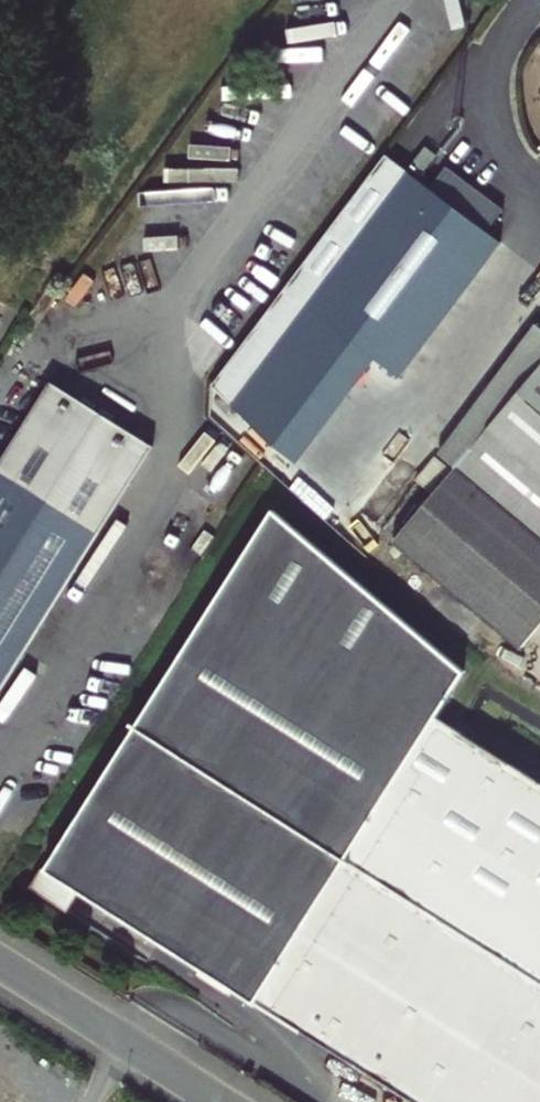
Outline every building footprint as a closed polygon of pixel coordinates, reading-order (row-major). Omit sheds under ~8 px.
[(412,165),(425,175),(437,158),(424,149),(412,165)] [(300,462),(379,358),(310,307),(409,171),(388,157),(215,388),(300,462)] [(405,377),(504,241),(409,171),(310,307),(379,358),(405,377)] [(439,455),(539,537),(539,324),(539,323),(439,455)] [(54,382),(2,465),(104,530),(105,531),(157,448),(54,382)] [(104,530),(2,465),(0,467),(0,695),(104,530)] [(394,542),(470,605),(487,619),(523,646),(539,625),(539,538),(452,468),(394,542)] [(430,717),(458,672),(268,509),(43,868),(413,1101),(539,1101),(539,786),(430,717)]
